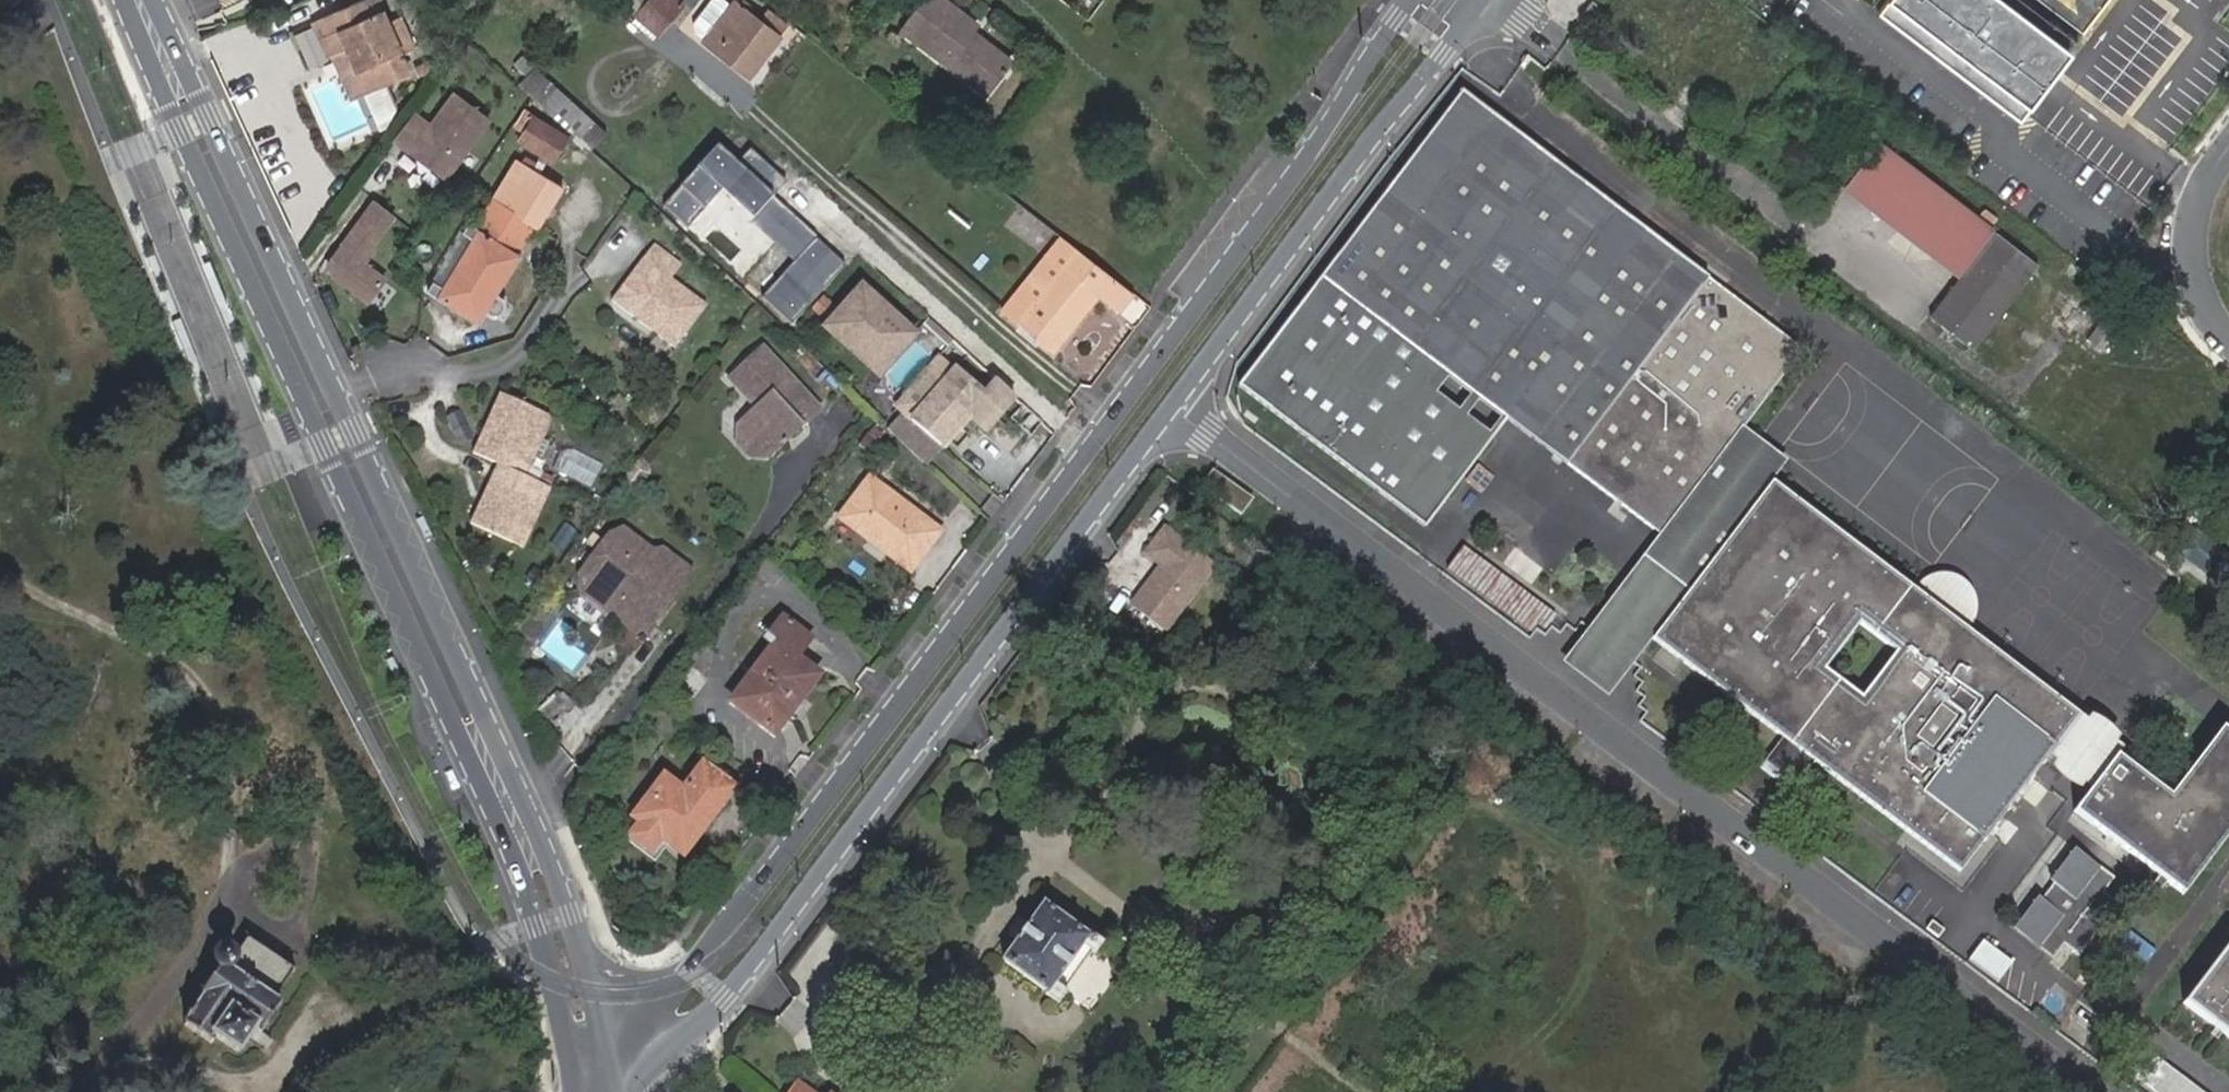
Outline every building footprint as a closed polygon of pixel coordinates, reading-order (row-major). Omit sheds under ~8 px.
[(315,22),(330,59),(351,50),(366,91),(368,94),(409,76),(401,60),(386,26),(381,13),(385,11),(380,0),(366,0),(315,22)] [(654,30),(660,35),(686,4),(681,0),(643,0),(649,5),(639,17),(654,30)] [(788,27),(767,11),(760,22),(752,16),(756,10),(743,0),(738,0),(705,41),(749,77),(788,27)] [(975,85),(986,70),(1001,80),(1014,62),(974,33),(980,25),(947,0),(930,0),(906,32),(975,85)] [(1872,9),(2013,117),(2066,49),(2001,0),(1878,0),(1872,9)] [(2079,32),(2104,0),(2037,0),(2079,32)] [(399,20),(386,26),(401,60),(414,54),(399,20)] [(366,91),(351,50),(330,59),(347,100),(366,91)] [(986,70),(975,85),(989,95),(1001,80),(986,70)] [(512,92),(594,146),(608,125),(525,71),(512,92)] [(396,137),(449,175),(492,116),(456,90),(433,123),(415,110),(396,137)] [(1463,91),(1239,385),(1425,527),(1492,439),(1415,381),(1431,360),(1508,419),(1662,535),(1743,428),(1803,350),(1463,91)] [(534,118),(519,141),(553,162),(568,139),(534,118)] [(1849,187),(1960,272),(1994,228),(1883,143),(1849,187)] [(719,147),(663,206),(688,229),(721,194),(795,263),(763,298),(789,323),(845,264),(719,147)] [(561,191),(519,164),(474,230),(512,254),(531,226),(537,230),(561,191)] [(395,217),(376,203),(330,266),(336,277),(371,303),(387,280),(365,264),(375,251),(372,249),(395,217)] [(495,294),(518,258),(512,254),(474,230),(468,226),(463,233),(472,239),(440,287),(432,282),(426,290),(476,323),(482,313),(490,317),(498,316),(504,307),(502,299),(495,294)] [(1998,232),(1933,317),(1977,350),(2041,265),(1998,232)] [(1120,311),(1134,293),(1111,276),(1075,247),(1016,325),(1054,355),(1100,296),(1120,311)] [(705,317),(670,289),(681,275),(655,253),(610,308),(671,358),(705,317)] [(861,288),(825,329),(852,353),(857,348),(878,368),(896,347),(901,351),(915,336),(861,288)] [(2095,321),(2084,339),(2102,351),(2113,332),(2095,321)] [(852,353),(879,377),(901,351),(896,347),(878,368),(857,348),(852,353)] [(764,348),(729,380),(756,409),(737,427),(769,462),(788,444),(783,439),(800,424),(804,429),(823,411),(764,348)] [(895,405),(940,446),(985,397),(956,371),(955,374),(938,359),(895,405)] [(1415,381),(1492,439),(1508,419),(1431,360),(1415,381)] [(488,466),(518,481),(548,423),(494,396),(464,454),(488,466)] [(804,429),(800,424),(783,439),(788,444),(804,429)] [(769,462),(737,427),(737,445),(751,461),(769,462)] [(1786,460),(1743,428),(1662,535),(1564,665),(1607,698),(1652,637),(1772,479),(1786,460)] [(1474,464),(1463,483),(1482,493),(1492,474),(1474,464)] [(518,481),(488,466),(459,524),(512,551),(542,493),(518,481)] [(1915,588),(1772,479),(1743,520),(1736,529),(1652,637),(1783,737),(1816,762),(1961,873),(1993,831),(2004,838),(2008,833),(1998,825),(2051,755),(2082,715),(1969,629),(1915,588)] [(839,520),(910,571),(938,533),(867,481),(839,520)] [(1193,550),(1162,527),(1142,553),(1159,565),(1129,605),(1163,631),(1197,585),(1187,577),(1184,562),(1193,550)] [(2175,556),(2216,584),(2228,566),(2228,556),(2193,530),(2175,556)] [(582,593),(615,617),(626,603),(653,621),(690,569),(660,548),(651,549),(626,531),(608,534),(579,575),(582,593)] [(1578,631),(1463,547),(1447,570),(1561,654),(1578,631)] [(1213,565),(1193,550),(1184,562),(1187,577),(1197,585),(1213,565)] [(1915,588),(1969,629),(1972,624),(1975,618),(1976,609),(1975,598),(1972,592),(1967,585),(1960,579),(1952,576),(1942,574),(1935,575),(1928,577),(1920,583),(1915,588)] [(626,603),(615,617),(634,632),(648,629),(653,621),(626,603)] [(774,647),(733,702),(774,734),(818,677),(795,661),(809,640),(781,620),(765,641),(774,647)] [(543,643),(573,669),(589,651),(559,624),(543,643)] [(533,644),(524,656),(536,667),(546,654),(533,644)] [(2090,721),(2082,715),(2051,755),(2060,761),(2056,766),(2059,771),(2065,777),(2076,785),(2086,788),(2089,784),(2094,788),(2118,756),(2119,757),(2126,748),(2120,743),(2123,739),(2120,734),(2117,729),(2112,725),(2106,721),(2099,718),(2093,717),(2090,721)] [(2075,813),(2185,897),(2228,838),(2228,732),(2224,728),(2171,797),(2119,757),(2118,756),(2094,788),(2075,813)] [(1816,762),(1783,737),(1764,762),(1796,786),(1816,762)] [(641,822),(660,837),(682,853),(734,789),(704,765),(684,791),(666,777),(634,817),(641,822)] [(2023,797),(2037,805),(2049,787),(2036,778),(2023,797)] [(649,852),(660,837),(641,822),(630,837),(649,852)] [(2078,850),(2016,934),(2054,960),(2064,947),(2079,957),(2118,903),(2104,893),(2115,876),(2078,850)] [(1087,935),(1043,902),(1001,958),(1046,991),(1045,993),(1058,1002),(1067,990),(1054,980),(1081,943),(1094,953),(1101,942),(1089,933),(1087,935)] [(1927,930),(1940,940),(1946,932),(1933,922),(1927,930)] [(2180,1003),(2228,1040),(2228,938),(2180,1003)] [(217,966),(199,994),(201,996),(184,1023),(213,1040),(215,1036),(241,1052),(245,1050),(256,1031),(265,1036),(284,1004),(275,999),(295,968),(248,941),(240,954),(239,952),(237,952),(235,950),(233,949),(231,949),(228,948),(225,949),(223,950),(221,952),(219,954),(217,956),(216,959),(216,962),(216,964),(217,966)] [(1067,990),(1094,953),(1081,943),(1054,980),(1067,990)] [(2146,1051),(2128,1074),(2151,1091),(2199,1091),(2146,1051)]
